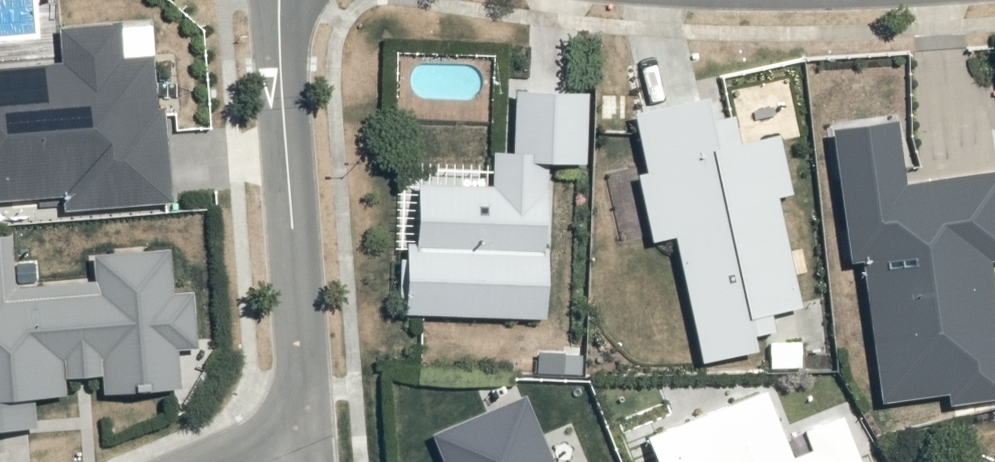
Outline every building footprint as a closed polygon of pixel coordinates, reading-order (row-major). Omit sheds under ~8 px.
[(0,72),(0,205),(59,200),(60,212),(173,204),(166,112),(154,113),(151,60),(122,62),(120,27),(59,31),(61,67),(0,72)] [(413,254),(413,314),(556,316),(558,161),(595,162),(596,86),(521,85),(520,146),(501,146),(501,164),(403,162),(402,254),(413,254)] [(844,126),(859,264),(871,262),(886,402),(994,391),(994,168),(913,176),(908,120),(844,126)] [(787,133),(646,168),(664,241),(678,237),(709,361),(767,347),(772,369),(830,355),(790,196),(802,193),(787,133)] [(0,240),(0,430),(31,428),(28,399),(65,396),(64,384),(97,381),(98,399),(181,392),(177,354),(198,353),(193,295),(172,297),(167,253),(93,260),(95,282),(14,290),(9,239),(0,240)] [(646,441),(654,461),(791,461),(764,395),(646,441)] [(432,440),(441,461),(547,461),(522,402),(432,440)] [(841,419),(801,435),(810,455),(791,461),(858,461),(841,419)]
